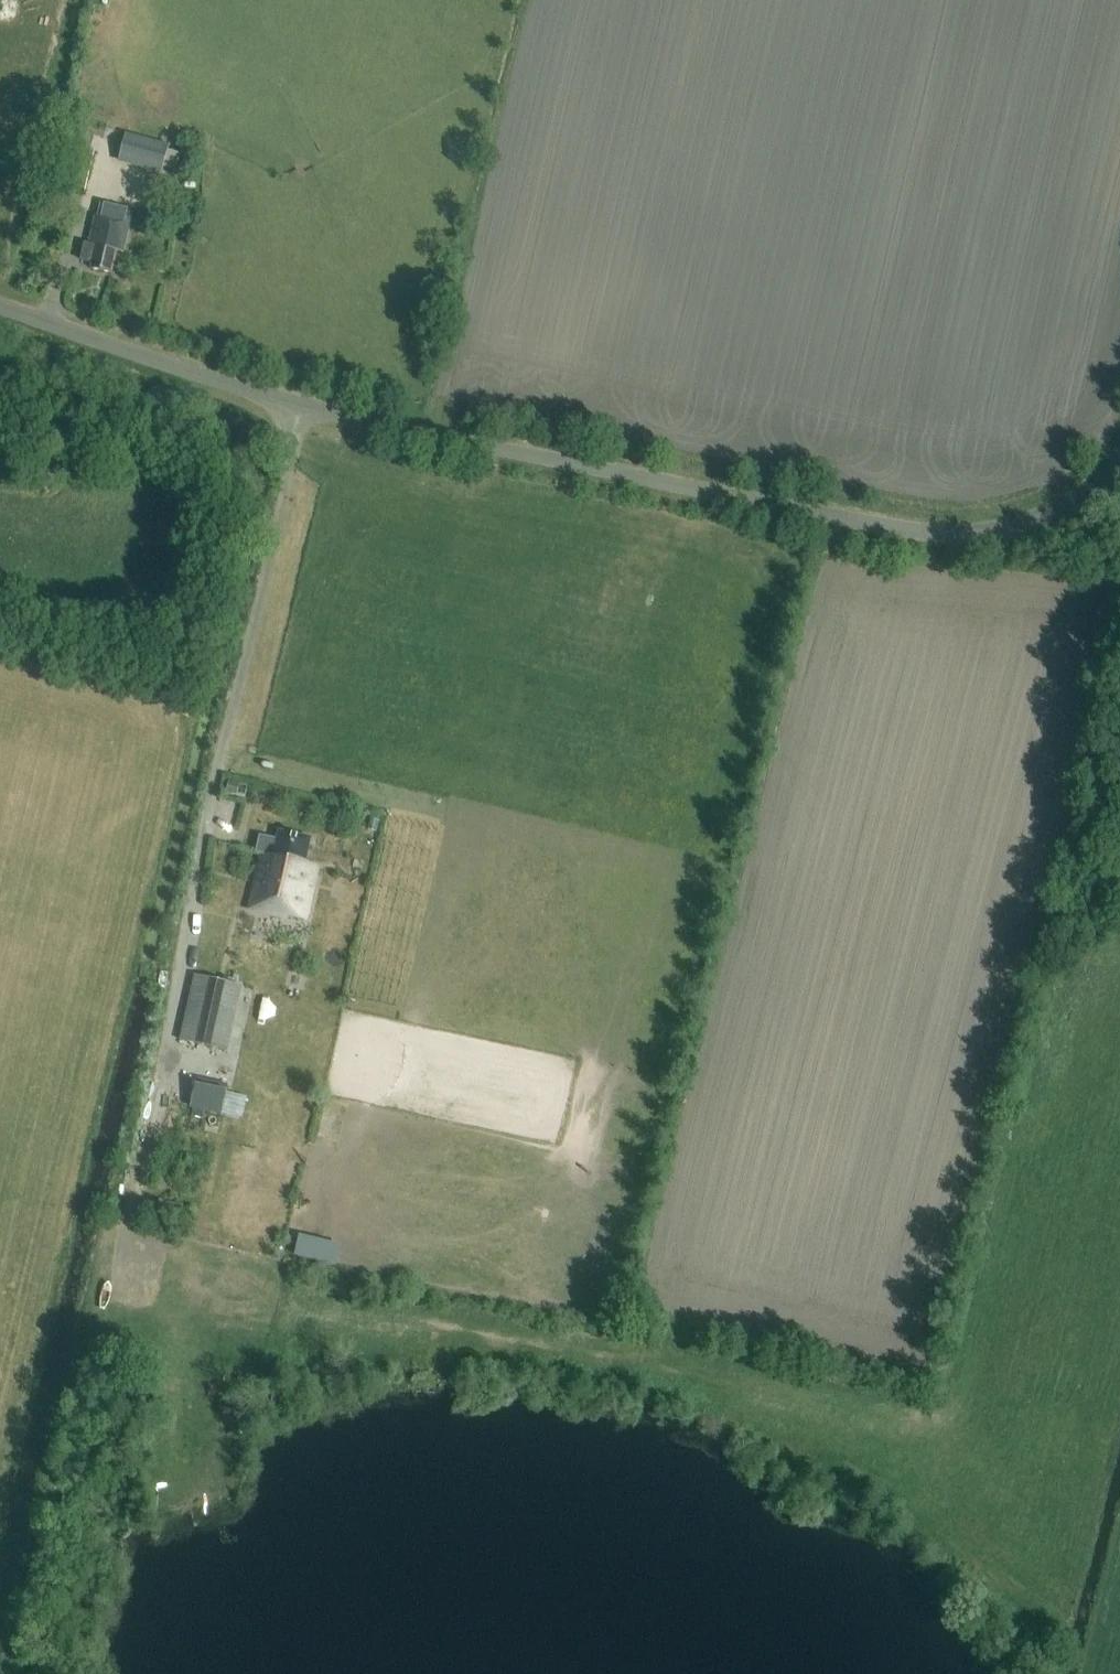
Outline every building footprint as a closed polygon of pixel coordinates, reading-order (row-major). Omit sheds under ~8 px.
[(169,149),(170,145),(126,133),(118,162),(162,173),(164,166),(169,149)] [(180,153),(169,149),(164,166),(176,169),(180,153)] [(124,252),(130,225),(96,218),(87,261),(93,262),(92,268),(113,273),(118,250),(124,252)] [(306,863),(311,838),(279,831),(277,841),(261,837),(258,853),(262,854),(250,911),(288,919),(288,916),(306,920),(318,866),(306,863)] [(228,1053),(236,1015),(241,987),(202,979),(189,1045),(228,1053)] [(190,1123),(219,1134),(227,1114),(198,1102),(190,1123)] [(155,1207),(162,1210),(166,1199),(159,1196),(155,1207)]
